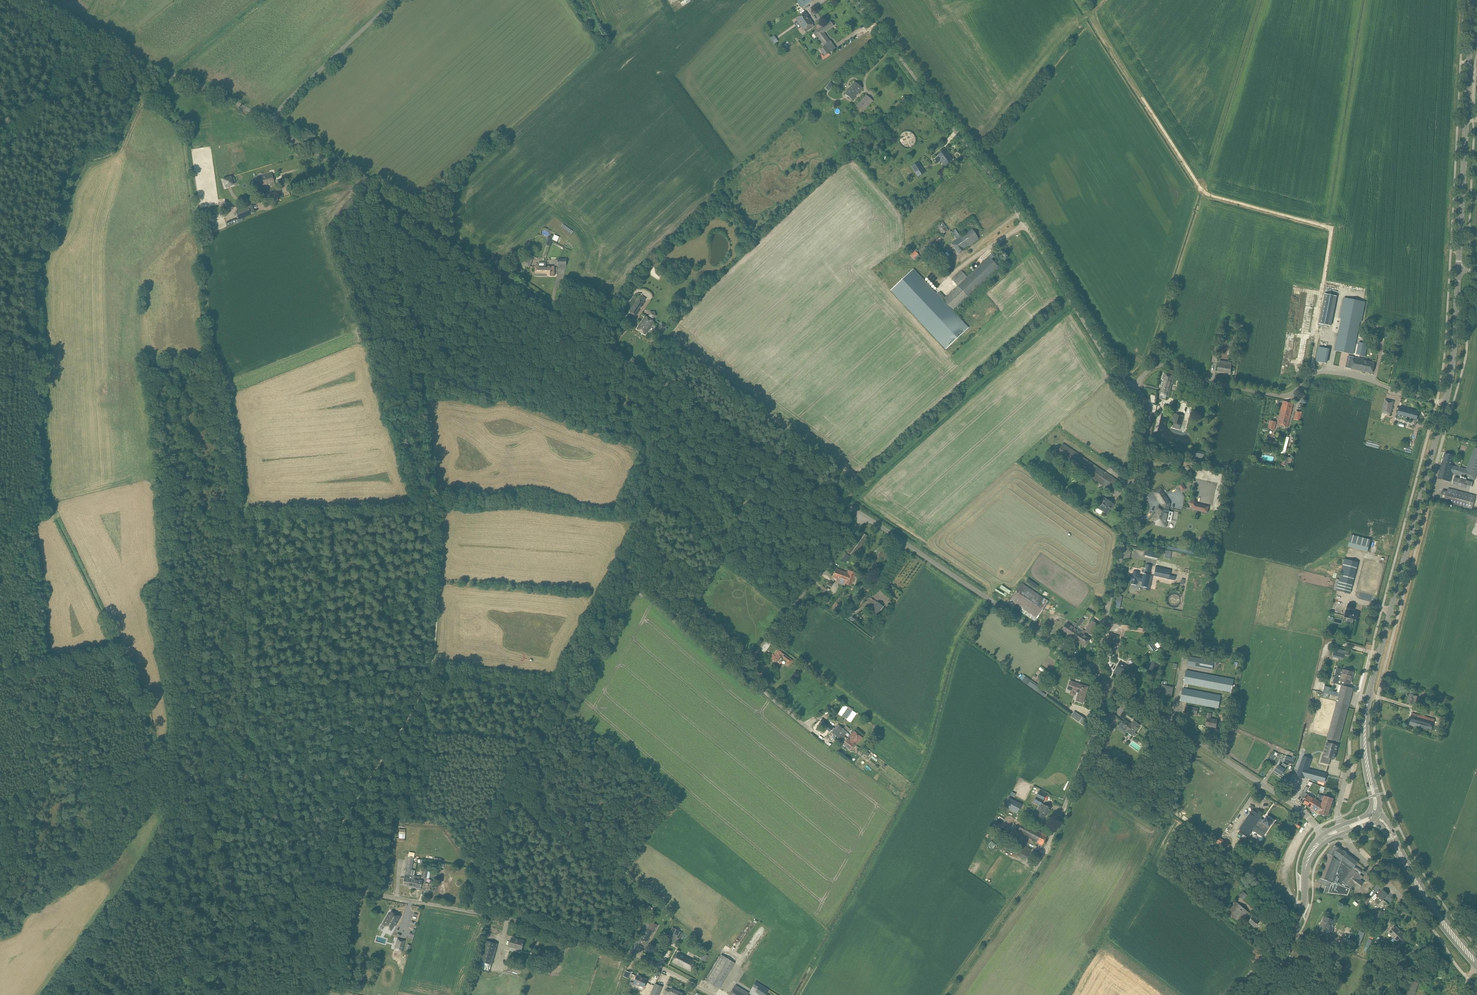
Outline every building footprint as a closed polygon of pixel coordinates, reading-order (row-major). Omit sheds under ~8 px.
[(813,24),(805,12),(796,19),(803,30),(813,24)] [(833,26),(830,21),(813,34),(816,38),(818,37),(824,45),(830,41),(824,33),(833,26)] [(825,46),(820,50),(825,56),(830,53),(825,46)] [(834,86),(830,82),(825,88),(829,91),(834,86)] [(854,83),(851,87),(844,95),(851,101),(861,89),(854,83)] [(873,101),(866,95),(857,106),(863,112),(873,101)] [(892,107),(882,96),(877,100),(887,111),(892,107)] [(948,156),(945,150),(938,155),(939,156),(935,160),(937,163),(942,159),(946,165),(951,160),(948,156)] [(918,162),(911,166),(918,177),(925,172),(918,162)] [(271,173),(267,174),(256,178),(259,187),(270,184),(271,186),(275,185),(271,173)] [(231,177),(223,179),(226,187),(233,185),(231,177)] [(242,219),(251,215),(248,206),(239,210),(239,211),(236,212),(239,219),(242,218),(242,219)] [(948,230),(942,222),(936,227),(940,233),(922,245),(925,250),(941,239),(944,238),(942,235),(948,230)] [(955,229),(951,232),(956,240),(951,243),(958,254),(964,250),(963,249),(979,239),(972,229),(960,237),(955,229)] [(910,255),(916,261),(920,257),(915,250),(910,255)] [(520,264),(524,266),(529,268),(534,256),(529,253),(527,259),(522,258),(520,264)] [(992,254),(989,257),(967,277),(961,271),(952,280),(958,286),(945,298),(943,300),(953,311),(968,297),(999,268),(991,259),(994,257),(992,254)] [(546,263),(538,263),(538,264),(535,264),(535,276),(545,276),(545,271),(546,271),(546,267),(546,263)] [(650,266),(650,265),(648,264),(639,277),(640,278),(642,279),(650,266)] [(545,271),(545,276),(554,276),(554,267),(546,267),(546,271),(545,271)] [(914,270),(891,291),(946,349),(968,328),(943,300),(945,298),(940,292),(937,294),(914,270)] [(646,299),(641,295),(641,296),(640,296),(629,312),(636,316),(640,311),(638,310),(640,307),(641,308),(645,303),(644,302),(646,299)] [(1332,365),(1350,368),(1353,357),(1360,322),(1361,322),(1366,302),(1344,298),(1340,318),(1342,319),(1332,365)] [(645,316),(637,329),(645,335),(654,321),(651,319),(652,318),(656,316),(654,312),(650,312),(649,316),(650,317),(649,318),(645,316)] [(1398,332),(1387,329),(1386,334),(1392,335),(1391,339),(1395,341),(1398,332)] [(1360,355),(1359,358),(1364,359),(1367,344),(1359,342),(1356,354),(1360,355)] [(1316,361),(1326,363),(1329,349),(1319,347),(1316,361)] [(1364,359),(1359,358),(1353,357),(1350,368),(1372,373),(1374,363),(1364,361),(1364,359)] [(1220,361),(1219,366),(1218,371),(1230,373),(1231,366),(1231,362),(1220,361)] [(1174,377),(1164,374),(1159,394),(1168,397),(1172,383),(1174,377)] [(1386,400),(1385,400),(1382,413),(1386,414),(1386,410),(1391,412),(1392,406),(1384,404),(1386,400)] [(1283,401),(1282,406),(1277,424),(1288,427),(1293,403),(1283,401)] [(1399,407),(1398,412),(1397,416),(1416,421),(1419,412),(1399,407)] [(1181,426),(1183,416),(1175,414),(1173,420),(1175,420),(1174,424),(1181,426)] [(1274,430),(1276,422),(1270,420),(1268,429),(1274,430)] [(1281,452),(1281,454),(1285,455),(1286,454),(1286,453),(1285,453),(1289,437),(1288,436),(1288,437),(1287,437),(1283,452),(1281,452)] [(1118,481),(1114,478),(1063,444),(1056,454),(1103,486),(1101,488),(1104,490),(1106,488),(1111,491),(1118,481)] [(1454,466),(1452,474),(1474,480),(1476,473),(1476,448),(1475,448),(1466,469),(1454,466)] [(1194,450),(1193,456),(1203,459),(1205,452),(1194,450)] [(1454,456),(1445,453),(1438,479),(1450,482),(1452,474),(1454,466),(1451,465),(1454,456)] [(1285,456),(1283,464),(1290,466),(1292,458),(1285,456)] [(1453,477),(1451,484),(1470,489),(1472,482),(1453,477)] [(1182,492),(1186,489),(1182,483),(1178,485),(1182,492)] [(1160,489),(1154,493),(1158,500),(1160,503),(1161,505),(1161,507),(1162,507),(1161,510),(1158,509),(1157,509),(1157,510),(1156,513),(1154,522),(1156,522),(1156,523),(1155,524),(1155,525),(1156,525),(1159,526),(1165,527),(1167,520),(1171,521),(1172,517),(1168,516),(1166,516),(1167,511),(1169,503),(1167,499),(1165,496),(1160,489)] [(1448,489),(1447,492),(1442,490),(1439,504),(1448,506),(1448,504),(1471,510),(1475,496),(1448,489)] [(1114,504),(1110,501),(1106,499),(1102,497),(1100,500),(1103,503),(1099,509),(1097,508),(1096,509),(1096,510),(1096,511),(1096,512),(1099,514),(1101,514),(1102,512),(1106,514),(1111,508),(1114,504)] [(1189,503),(1191,507),(1193,510),(1196,510),(1208,513),(1209,506),(1197,504),(1195,499),(1189,503)] [(854,557),(865,541),(868,537),(862,532),(847,552),(854,557)] [(1361,537),(1351,535),(1348,547),(1358,549),(1361,537)] [(883,548),(881,552),(869,568),(875,573),(890,553),(883,548)] [(1350,594),(1358,562),(1345,559),(1337,590),(1350,594)] [(1170,570),(1155,567),(1153,576),(1168,579),(1175,580),(1176,577),(1169,576),(1170,570)] [(846,582),(849,574),(848,573),(836,569),(833,577),(846,582)] [(856,573),(849,570),(848,573),(849,574),(846,582),(846,584),(851,586),(856,573)] [(1149,575),(1150,574),(1144,573),(1143,576),(1139,575),(1139,572),(1134,571),(1133,575),(1131,575),(1130,581),(1131,581),(1131,584),(1136,585),(1137,581),(1142,582),(1141,586),(1150,588),(1153,576),(1149,575)] [(1021,583),(1013,596),(1010,600),(1023,609),(1021,612),(1035,621),(1048,601),(1021,583)] [(840,610),(849,598),(845,595),(836,607),(840,610)] [(1122,598),(1116,597),(1113,607),(1119,608),(1122,598)] [(877,602),(871,611),(876,615),(883,606),(877,602)] [(1355,605),(1348,604),(1347,610),(1346,610),(1345,616),(1348,617),(1347,621),(1353,623),(1354,619),(1357,620),(1359,613),(1353,611),(1355,605)] [(1084,620),(1080,618),(1076,625),(1068,636),(1075,640),(1080,633),(1076,630),(1079,626),(1080,627),(1084,620)] [(1098,625),(1094,622),(1092,621),(1085,631),(1092,635),(1098,625)] [(1068,636),(1076,625),(1073,623),(1071,626),(1066,623),(1061,631),(1068,636)] [(1080,633),(1075,640),(1085,647),(1090,639),(1083,635),(1085,631),(1082,630),(1080,633)] [(1110,638),(1108,644),(1110,645),(1109,648),(1114,649),(1115,646),(1117,647),(1118,640),(1119,636),(1112,634),(1111,638),(1110,638)] [(1158,650),(1153,642),(1148,645),(1153,651),(1154,653),(1158,650)] [(778,649),(771,659),(779,665),(783,659),(787,662),(786,663),(789,665),(793,661),(785,654),(784,655),(778,649)] [(1212,670),(1214,661),(1189,657),(1187,666),(1212,670)] [(1157,663),(1152,661),(1149,669),(1151,670),(1149,676),(1153,677),(1157,663)] [(1134,670),(1119,662),(1113,672),(1124,678),(1124,676),(1129,679),(1134,670)] [(1353,673),(1337,668),(1333,683),(1348,687),(1349,683),(1350,683),(1353,673)] [(1186,670),(1184,684),(1231,693),(1234,679),(1186,670)] [(1039,689),(1040,687),(1025,676),(1022,680),(1037,692),(1037,691),(1040,693),(1041,691),(1039,689)] [(1070,681),(1069,686),(1067,689),(1079,693),(1076,701),(1083,703),(1088,687),(1078,684),(1070,681)] [(1353,688),(1341,685),(1327,739),(1331,740),(1330,743),(1336,745),(1337,742),(1339,742),(1353,688)] [(1171,691),(1164,686),(1161,691),(1168,696),(1171,691)] [(1183,688),(1181,701),(1218,708),(1221,695),(1183,688)] [(1410,694),(1409,697),(1407,702),(1415,704),(1417,697),(1410,694)] [(1420,700),(1419,702),(1417,706),(1425,709),(1427,702),(1420,700)] [(1185,712),(1197,714),(1198,709),(1186,706),(1185,712)] [(849,707),(845,712),(842,717),(846,719),(853,709),(849,707)] [(1092,724),(1088,721),(1074,712),(1071,716),(1088,729),(1092,724)] [(1116,716),(1109,713),(1105,722),(1112,725),(1116,716)] [(1216,727),(1217,720),(1210,719),(1211,714),(1207,713),(1206,719),(1207,719),(1206,725),(1210,726),(1216,727)] [(1432,730),(1435,719),(1412,713),(1409,724),(1420,727),(1432,730)] [(827,727),(830,724),(823,718),(820,721),(827,727)] [(1124,720),(1121,724),(1120,726),(1127,730),(1126,731),(1129,733),(1128,734),(1131,735),(1132,735),(1134,737),(1136,734),(1134,732),(1139,725),(1133,721),(1131,725),(1129,724),(1129,723),(1124,720)] [(847,732),(838,725),(832,732),(841,740),(847,732)] [(848,739),(856,746),(862,738),(854,731),(848,739)] [(851,751),(856,746),(848,739),(843,745),(851,751)] [(1109,742),(1103,740),(1098,751),(1104,753),(1109,742)] [(1322,755),(1321,762),(1329,765),(1331,758),(1334,759),(1334,758),(1335,758),(1335,757),(1335,756),(1336,754),(1335,754),(1336,750),(1337,750),(1337,749),(1337,748),(1338,746),(1338,745),(1331,744),(1328,752),(1325,751),(1324,756),(1322,755)] [(1293,764),(1295,759),(1292,758),(1287,756),(1285,761),(1293,764)] [(1311,759),(1303,756),(1297,776),(1304,778),(1305,777),(1308,769),(1311,759)] [(1281,775),(1287,766),(1283,763),(1281,767),(1278,765),(1274,771),(1281,775)] [(1309,778),(1324,782),(1327,774),(1311,770),(1309,778)] [(1039,791),(1033,802),(1039,805),(1037,810),(1039,811),(1037,815),(1043,819),(1046,815),(1047,815),(1051,808),(1042,803),(1046,795),(1039,791)] [(1302,803),(1311,808),(1316,800),(1308,794),(1307,794),(1305,793),(1303,791),(1299,796),(1304,799),(1302,803)] [(1316,800),(1311,808),(1319,813),(1327,816),(1333,799),(1319,794),(1318,797),(1319,798),(1319,799),(1323,801),(1322,804),(1317,800),(1316,800)] [(1262,816),(1252,809),(1239,829),(1249,836),(1256,826),(1261,818),(1262,816)] [(1264,820),(1261,818),(1256,826),(1259,828),(1263,823),(1269,827),(1274,820),(1267,816),(1264,820)] [(1041,832),(1037,830),(1023,822),(1017,832),(1042,845),(1047,836),(1041,833),(1041,832)] [(1223,840),(1220,838),(1216,843),(1226,850),(1230,844),(1224,840),(1223,840)] [(991,850),(996,844),(991,840),(986,846),(991,850)] [(1013,853),(1026,860),(1031,849),(1019,842),(1013,853)] [(1320,878),(1318,882),(1321,883),(1326,885),(1324,893),(1348,895),(1350,891),(1351,891),(1352,889),(1353,890),(1356,887),(1356,886),(1358,886),(1359,886),(1361,885),(1361,884),(1361,882),(1361,881),(1361,880),(1363,877),(1359,874),(1354,870),(1356,867),(1354,866),(1358,862),(1347,854),(1343,851),(1336,846),(1334,846),(1329,854),(1321,875),(1320,877),(1320,878)] [(415,870),(411,870),(413,858),(408,857),(405,874),(408,875),(407,878),(404,878),(403,882),(403,884),(408,885),(408,886),(411,887),(412,884),(412,883),(413,879),(415,870)] [(1235,872),(1225,884),(1232,890),(1242,878),(1235,872)] [(420,877),(414,876),(413,879),(412,883),(412,884),(411,887),(420,889),(422,881),(419,881),(420,877)] [(1375,893),(1371,897),(1378,904),(1380,903),(1388,894),(1383,889),(1378,895),(1377,895),(1375,893)] [(1244,900),(1247,895),(1243,891),(1239,896),(1244,900)] [(1235,901),(1225,913),(1239,925),(1248,915),(1249,913),(1235,901)] [(1383,913),(1378,911),(1374,922),(1379,924),(1383,913)] [(388,915),(382,926),(390,930),(393,925),(395,926),(400,917),(391,912),(389,915),(388,915)] [(1252,918),(1249,922),(1255,927),(1260,922),(1249,913),(1248,915),(1252,918)] [(1335,922),(1330,920),(1325,918),(1322,925),(1321,924),(1319,930),(1327,933),(1331,925),(1333,926),(1335,922)] [(651,922),(644,935),(642,939),(647,941),(656,925),(651,922)] [(1393,924),(1388,930),(1394,936),(1393,937),(1397,941),(1394,943),(1397,947),(1399,945),(1403,940),(1401,938),(1404,934),(1403,934),(1402,935),(1398,931),(1399,930),(1393,924)] [(677,942),(682,933),(672,928),(666,940),(673,944),(674,941),(677,942)] [(1360,945),(1365,932),(1358,930),(1353,942),(1360,945)] [(394,950),(401,952),(404,940),(397,938),(394,950)] [(512,938),(511,942),(509,947),(521,950),(524,941),(512,938)] [(492,964),(497,944),(487,941),(481,962),(492,964)] [(694,961),(678,953),(673,962),(690,970),(694,961)] [(721,955),(708,976),(706,981),(719,989),(735,963),(721,955)] [(637,976),(635,980),(634,983),(639,986),(640,985),(644,987),(647,980),(637,976)] [(662,987),(656,984),(651,994),(658,994),(662,987)] [(769,989),(760,984),(755,992),(760,994),(765,994),(769,989)] [(732,990),(729,994),(730,994),(747,994),(749,993),(735,985),(732,990)] [(1330,988),(1324,986),(1320,994),(1327,994),(1330,988)]
